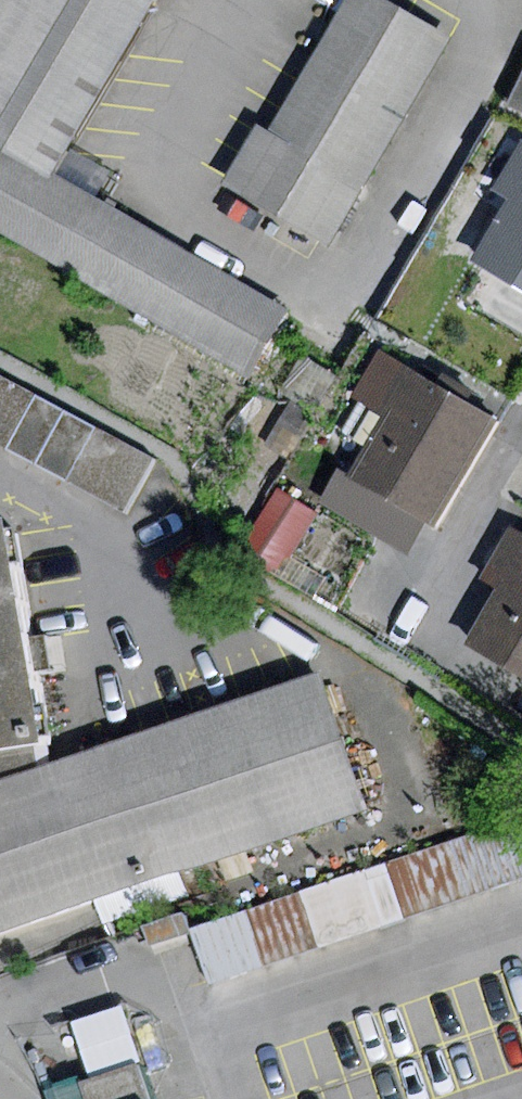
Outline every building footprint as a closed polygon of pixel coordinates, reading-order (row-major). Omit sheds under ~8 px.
[(153,1),(152,0),(0,0),(0,146),(52,176),(69,146),(153,1)] [(453,38),(387,0),(347,0),(270,133),(255,125),(220,186),(331,249),(453,38)] [(509,104),(521,111),(521,76),(509,104)] [(518,141),(494,182),(515,194),(476,261),(521,287),(521,143),(518,141)] [(284,309),(94,200),(52,176),(0,146),(0,233),(247,374),(284,309)] [(111,171),(69,146),(52,176),(94,200),(111,171)] [(434,527),(497,420),(377,351),(350,397),(383,417),(348,477),(434,527)] [(0,378),(0,444),(124,511),(151,460),(0,378)] [(277,489),(248,537),(288,560),(317,513),(277,489)] [(3,519),(0,520),(0,781),(39,768),(3,519)] [(509,527),(480,577),(497,587),(464,645),(521,678),(521,535),(509,527)] [(364,811),(317,673),(39,768),(0,781),(0,935),(364,811)] [(194,931),(212,983),(521,877),(521,818),(194,931)] [(121,1004),(72,1019),(89,1074),(138,1059),(121,1004)]
